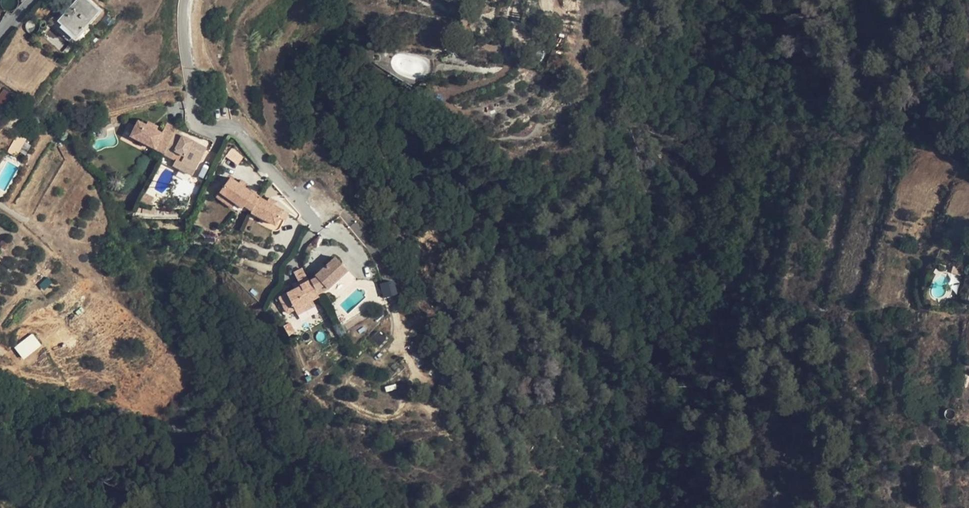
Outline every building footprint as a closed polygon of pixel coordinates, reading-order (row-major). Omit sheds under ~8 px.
[(59,20),(76,36),(99,10),(87,0),(78,0),(74,4),(76,6),(69,14),(67,12),(59,20)] [(74,4),(67,12),(69,14),(76,6),(74,4)] [(6,106),(13,94),(5,90),(0,99),(0,102),(6,106)] [(146,124),(138,120),(130,136),(163,153),(174,132),(176,128),(166,124),(162,132),(157,130),(146,124)] [(158,126),(148,121),(146,124),(157,130),(158,126)] [(206,148),(174,132),(163,153),(159,161),(168,166),(172,158),(175,151),(184,155),(181,162),(176,159),(173,165),(193,175),(206,148)] [(19,133),(16,140),(24,144),(27,138),(19,133)] [(24,144),(16,140),(10,150),(18,155),(24,144)] [(238,183),(230,177),(220,191),(236,203),(243,208),(245,205),(252,211),(259,197),(254,192),(253,194),(244,188),(238,183)] [(241,180),(238,183),(244,188),(247,184),(241,180)] [(236,203),(220,191),(216,196),(233,208),(236,203)] [(142,200),(152,205),(156,198),(146,193),(142,200)] [(267,202),(259,197),(252,211),(251,212),(275,225),(279,217),(285,220),(288,213),(274,205),(267,202)] [(270,197),(267,202),(274,205),(276,200),(270,197)] [(317,278),(311,281),(317,293),(327,289),(348,270),(335,257),(325,267),(319,273),(316,276),(317,278)] [(322,263),(315,270),(319,273),(325,267),(322,263)] [(317,293),(311,281),(309,282),(302,269),(294,273),(299,282),(301,286),(295,289),(280,297),(287,311),(294,308),(312,299),(319,296),(317,293)] [(395,281),(384,284),(387,296),(398,293),(395,281)] [(315,305),(312,299),(294,308),(297,314),(315,305)] [(380,331),(373,338),(380,345),(387,338),(380,331)] [(25,358),(43,344),(34,333),(16,346),(25,358)]
